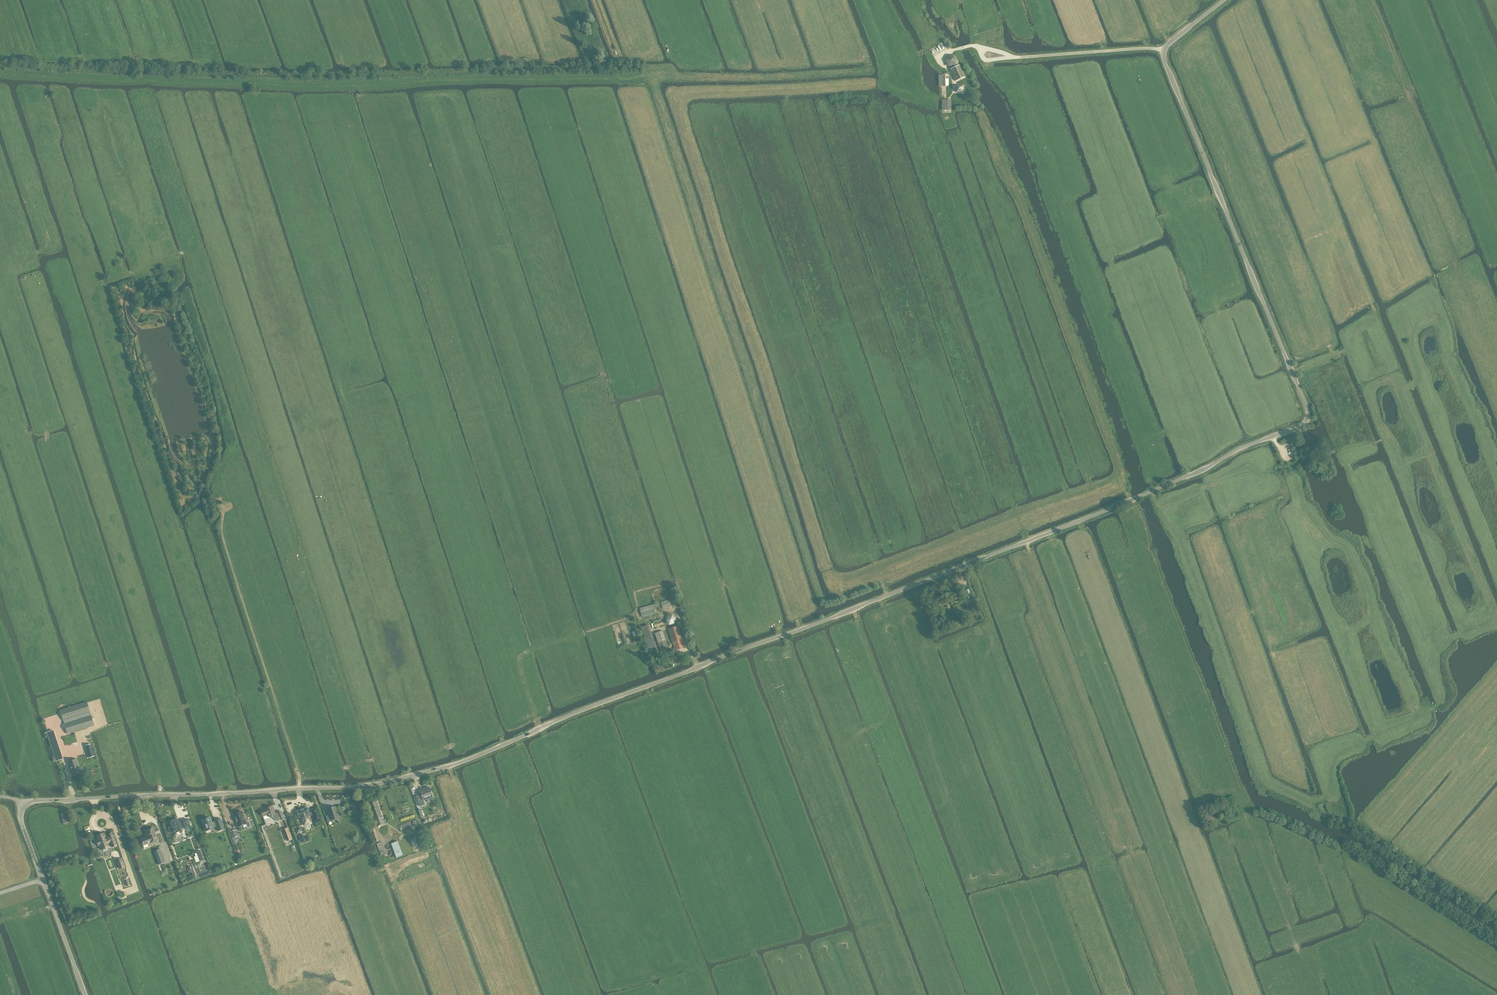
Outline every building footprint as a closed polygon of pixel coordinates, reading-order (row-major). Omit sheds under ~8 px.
[(949,55),(945,60),(948,66),(952,66),(953,69),(956,67),(955,65),(957,61),(955,56),(949,55)] [(956,81),(964,77),(959,66),(956,67),(953,69),(950,70),(956,81)] [(949,100),(941,100),(942,110),(950,110),(949,100)] [(973,604),(970,595),(962,598),(965,607),(973,604)] [(661,602),(662,608),(671,606),(669,600),(661,602)] [(653,605),(649,606),(639,608),(642,617),(656,614),(654,609),(660,607),(659,603),(653,605)] [(667,616),(665,621),(669,625),(674,624),(676,619),(673,615),(667,616)] [(650,654),(657,652),(649,625),(642,627),(650,654)] [(678,626),(668,629),(675,650),(685,647),(678,626)] [(655,633),(658,643),(661,653),(669,650),(662,631),(655,633)] [(60,710),(63,720),(64,723),(67,734),(94,726),(91,715),(90,712),(87,702),(60,710)] [(53,730),(46,733),(56,761),(61,759),(63,759),(53,730)] [(91,744),(85,746),(86,751),(88,758),(94,756),(94,755),(94,754),(92,749),(91,744)] [(68,762),(72,775),(80,773),(76,759),(68,762)] [(420,791),(421,794),(416,796),(420,807),(425,805),(424,801),(433,797),(429,787),(420,791)] [(377,803),(376,798),(368,801),(374,819),(375,819),(377,826),(385,823),(381,812),(377,803)] [(269,817),(276,814),(275,814),(273,806),(266,809),(261,811),(263,816),(268,815),(269,817)] [(317,807),(311,810),(312,812),(313,815),(315,820),(320,818),(317,807)] [(330,815),(326,817),(328,821),(331,820),(332,821),(339,818),(336,807),(328,809),(330,815)] [(307,808),(297,811),(299,817),(301,816),(305,825),(311,823),(309,816),(313,815),(312,812),(309,813),(307,808)] [(242,811),(234,814),(238,827),(246,824),(248,828),(251,827),(249,821),(246,822),(242,811)] [(276,814),(272,815),(273,816),(273,817),(277,821),(280,820),(284,819),(281,811),(278,813),(275,814),(276,814)] [(210,818),(203,821),(207,832),(211,831),(210,830),(214,828),(217,827),(218,831),(225,829),(221,819),(215,821),(212,822),(210,818)] [(172,826),(169,827),(171,833),(174,832),(175,835),(176,838),(184,835),(182,832),(181,828),(184,827),(184,828),(190,827),(188,822),(187,819),(182,821),(182,822),(179,823),(178,819),(170,822),(172,826)] [(379,832),(384,836),(389,834),(390,828),(385,824),(380,827),(379,832)] [(158,840),(153,828),(145,831),(147,837),(140,839),(143,846),(158,840)] [(375,842),(379,840),(375,828),(370,830),(375,842)] [(236,830),(230,832),(232,838),(233,841),(239,839),(238,836),(236,830)] [(104,834),(96,836),(98,841),(97,841),(98,846),(99,845),(101,850),(103,849),(103,851),(108,850),(107,848),(109,847),(107,842),(109,841),(112,847),(116,845),(112,834),(107,836),(108,837),(105,838),(104,834)] [(403,855),(398,841),(391,844),(396,858),(403,855)] [(161,849),(154,851),(159,865),(166,862),(161,849)]
